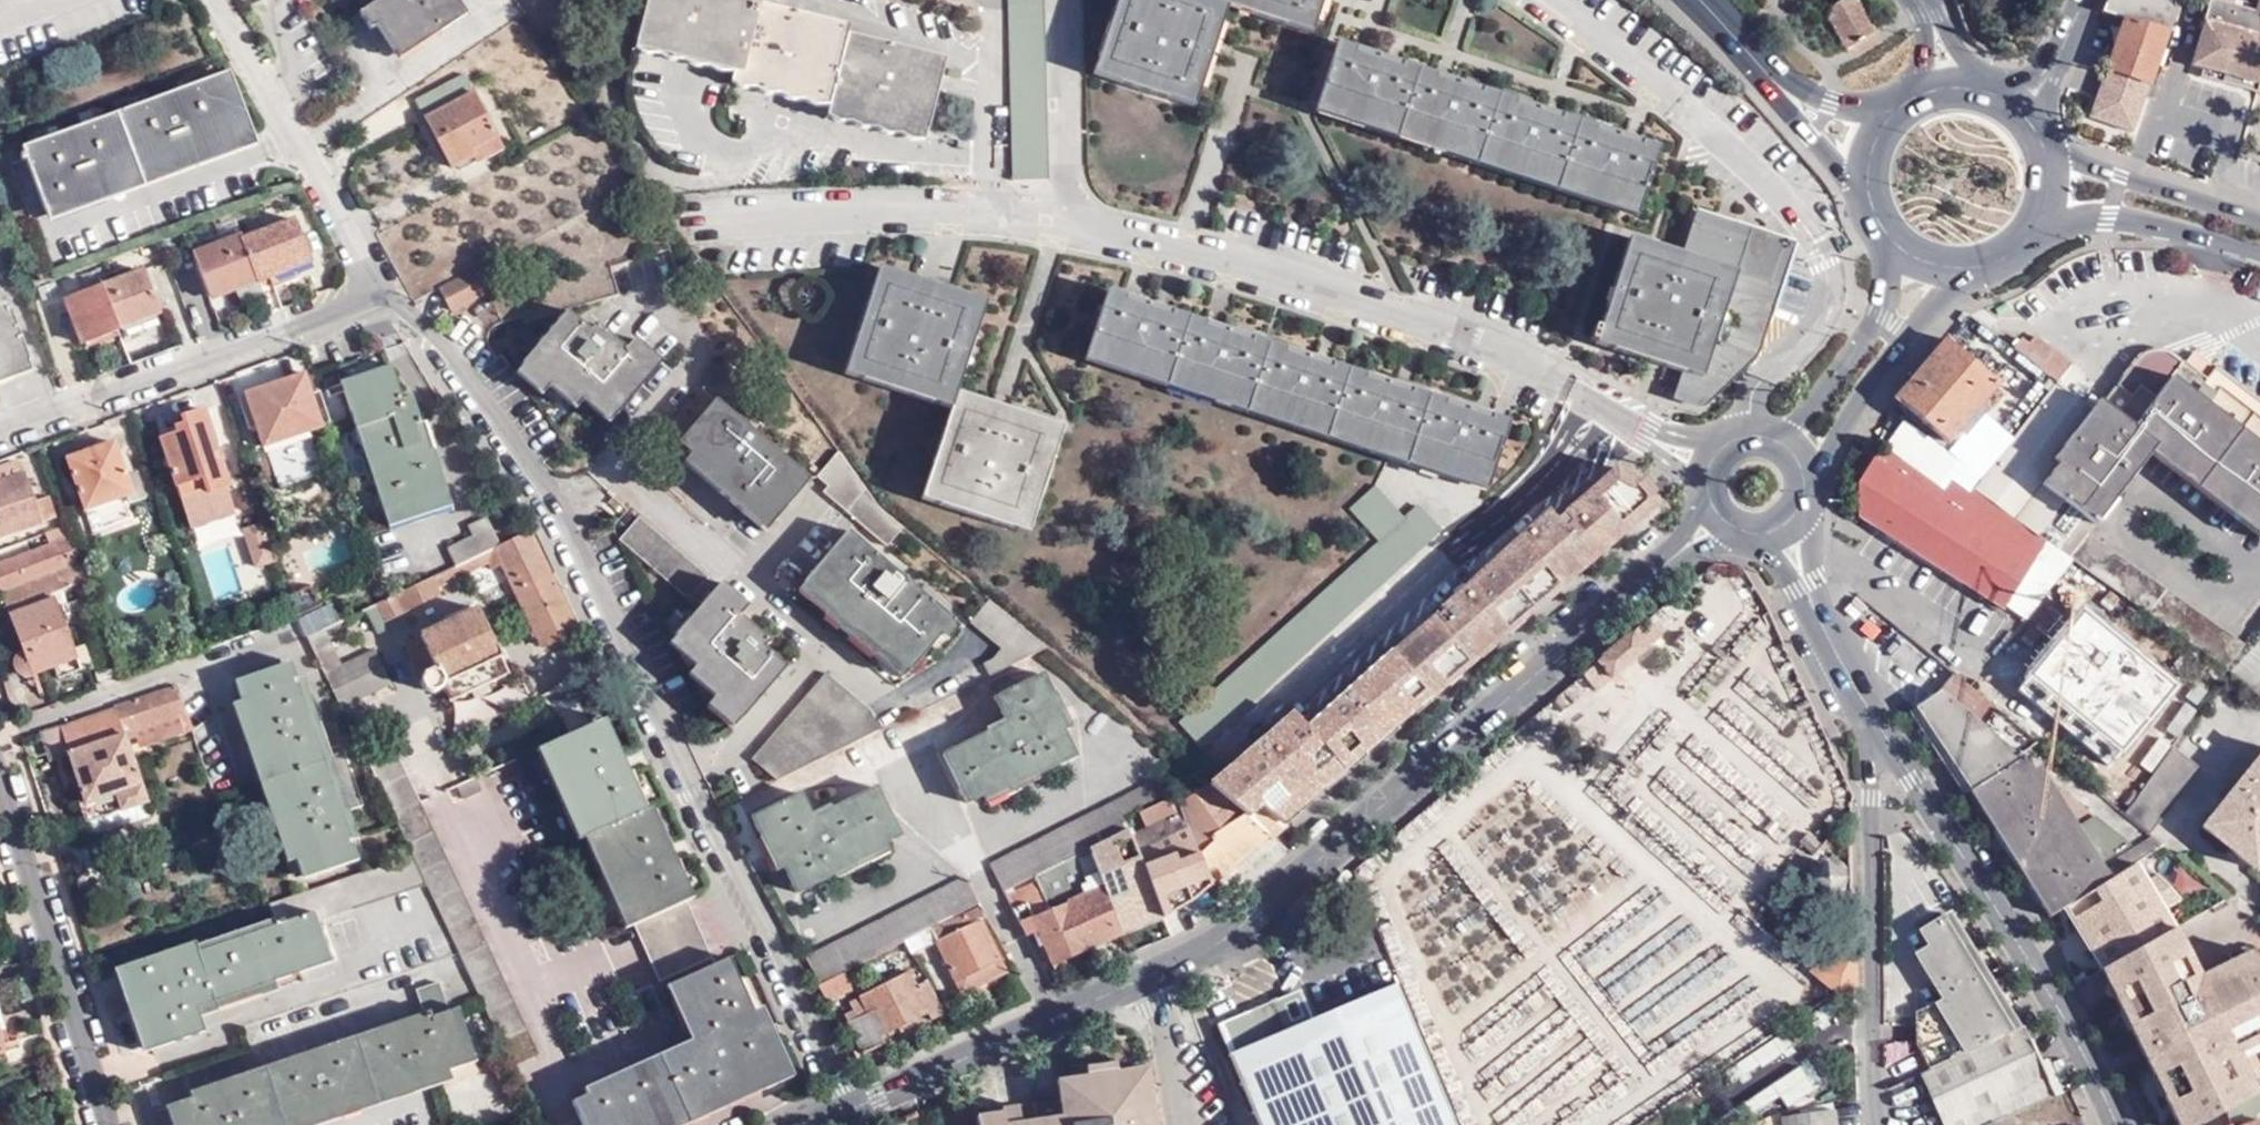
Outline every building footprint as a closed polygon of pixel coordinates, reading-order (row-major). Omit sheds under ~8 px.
[(360,9),(371,26),(379,20),(394,46),(461,4),(458,0),(374,0),(360,9)] [(728,68),(780,83),(824,95),(823,102),(877,116),(923,127),(940,66),(899,56),(902,47),(884,43),(881,51),(844,42),(845,33),(800,22),(803,11),(789,8),(786,18),(749,8),(752,0),(647,0),(638,37),(686,50),(730,61),(728,68)] [(786,18),(789,8),(756,0),(752,0),(749,8),(786,18)] [(1010,178),(1044,178),(1040,0),(1005,0),(1010,178)] [(1209,1),(1204,0),(1116,0),(1090,75),(1192,109),(1209,58),(1226,8),(1308,34),(1320,0),(1209,0),(1209,1)] [(1832,14),(1849,45),(1878,29),(1861,0),(1838,0),(1836,1),(1832,14)] [(2101,9),(2126,19),(2109,69),(2153,84),(2176,18),(2179,19),(2185,0),(2104,0),(2101,9)] [(2258,7),(2236,0),(2214,0),(2196,61),(2206,65),(2204,71),(2259,87),(2259,1),(2258,7)] [(881,51),(884,43),(845,33),(844,42),(881,51)] [(1378,56),(1335,42),(1316,105),(1636,210),(1657,146),(1611,132),(1538,108),(1449,79),(1378,56)] [(228,69),(20,145),(48,221),(256,146),(228,69)] [(2134,132),(2153,84),(2109,69),(2093,118),(2134,132)] [(469,147),(494,135),(463,73),(414,97),(448,166),(471,154),(469,147)] [(469,147),(471,154),(477,164),(502,152),(494,135),(469,147)] [(238,233),(231,211),(219,215),(227,237),(238,233)] [(1679,253),(1628,237),(1600,327),(1592,324),(1586,342),(1634,357),(1681,372),(1675,392),(1701,399),(1707,379),(1717,382),(1750,353),(1783,246),(1690,217),(1679,253)] [(293,219),(241,239),(238,233),(227,237),(191,250),(207,293),(252,276),(255,282),(309,262),(293,219)] [(929,280),(876,263),(842,368),(948,405),(919,496),(1027,534),(1060,425),(1002,406),(954,390),(983,298),(929,280)] [(475,267),(436,286),(447,309),(487,290),(475,267)] [(142,270),(67,298),(82,343),(119,330),(117,326),(157,311),(142,270)] [(1486,484),(1507,420),(1458,404),(1385,380),(1306,354),(1229,329),(1147,303),(1105,289),(1084,352),(1396,455),(1486,484)] [(0,303),(0,383),(32,373),(12,312),(3,302),(0,303)] [(580,401),(587,393),(613,415),(656,364),(629,340),(621,350),(592,326),(587,332),(563,312),(522,362),(548,386),(553,380),(580,401)] [(2011,350),(2018,354),(2051,380),(2057,384),(2071,364),(2035,337),(2028,345),(2020,339),(2011,350)] [(1993,382),(1943,340),(1897,399),(1945,441),(1977,404),(2011,432),(2051,380),(2018,354),(1993,382)] [(2047,541),(2074,561),(2072,562),(2225,666),(2240,645),(2083,533),(2119,487),(2108,479),(2127,454),(2138,462),(2146,453),(2259,540),(2259,538),(2259,406),(2213,370),(2204,382),(2165,353),(2158,353),(2151,353),(2145,355),(2139,358),(2135,361),(2094,414),(2055,465),(2018,436),(2006,451),(1986,479),(1977,491),(2047,541)] [(388,365),(340,381),(388,529),(451,509),(432,450),(429,451),(412,397),(400,401),(388,365)] [(242,431),(255,428),(261,447),(318,431),(300,378),(232,399),(242,431)] [(2057,384),(2051,380),(2011,432),(2018,436),(2057,384)] [(2094,414),(2057,384),(2018,436),(2055,465),(2094,414)] [(713,390),(678,435),(693,447),(732,479),(745,490),(738,499),(765,522),(811,469),(713,390)] [(179,426),(158,433),(162,441),(159,442),(179,498),(202,490),(204,495),(226,486),(198,413),(177,420),(179,426)] [(1977,491),(1956,476),(1896,433),(1861,476),(1865,518),(2000,607),(2047,541),(1977,491)] [(132,486),(138,484),(127,449),(119,452),(117,444),(68,460),(85,510),(134,495),(132,486)] [(693,447),(684,455),(725,489),(732,479),(693,447)] [(875,498),(841,453),(821,476),(829,483),(824,489),(879,538),(895,518),(879,503),(875,498)] [(2108,479),(2119,487),(2138,462),(2127,454),(2108,479)] [(1436,696),(1658,506),(1646,493),(1661,480),(1647,464),(1627,457),(1565,509),(1558,501),(1395,649),(1436,696)] [(1964,464),(1956,476),(1977,491),(1986,479),(1964,464)] [(19,476),(15,465),(0,470),(0,483),(19,476)] [(0,483),(0,537),(41,523),(40,521),(53,516),(46,496),(32,500),(22,476),(19,476),(0,483)] [(732,479),(725,489),(738,499),(745,490),(732,479)] [(1674,494),(1661,480),(1646,493),(1658,506),(1674,494)] [(147,500),(141,484),(138,484),(132,486),(134,495),(85,510),(88,519),(147,500)] [(1375,484),(1350,506),(1377,540),(1177,719),(1202,747),(1441,528),(1418,503),(1405,515),(1375,484)] [(696,597),(714,575),(645,516),(627,538),(696,597)] [(263,518),(243,524),(255,566),(275,560),(263,518)] [(444,549),(453,567),(498,545),(485,518),(467,526),(471,536),(444,549)] [(68,526),(48,533),(52,545),(0,564),(0,593),(81,563),(68,526)] [(528,530),(522,534),(502,544),(453,567),(434,576),(364,610),(376,636),(409,621),(405,613),(440,596),(437,591),(498,561),(541,647),(575,630),(528,530)] [(846,531),(805,581),(831,603),(828,606),(879,649),(882,646),(909,669),(952,620),(846,531)] [(52,671),(76,662),(72,650),(55,595),(88,584),(81,563),(0,593),(0,600),(19,653),(13,663),(13,665),(14,670),(16,674),(19,677),(30,678),(52,671)] [(2083,589),(2069,578),(2053,598),(2066,609),(2083,589)] [(719,698),(745,720),(789,669),(766,648),(771,643),(742,618),(751,606),(723,584),(680,637),(706,660),(700,668),(725,691),(719,698)] [(995,671),(1046,645),(989,597),(969,620),(1000,648),(989,660),(995,671)] [(308,638),(326,630),(340,622),(333,606),(300,621),(308,638)] [(491,638),(484,625),(478,612),(405,646),(421,679),(426,678),(425,685),(430,694),(440,694),(442,688),(446,688),(455,704),(510,676),(491,638)] [(2062,662),(2108,656),(2104,613),(2058,617),(2062,662)] [(1663,636),(1649,617),(1582,674),(1598,692),(1663,636)] [(492,622),(484,625),(491,638),(498,636),(492,622)] [(341,666),(326,630),(308,638),(324,673),(341,666)] [(81,647),(72,650),(76,662),(52,671),(56,681),(88,671),(81,647)] [(1266,803),(1287,824),(1436,696),(1395,649),(1312,723),(1323,735),(1318,739),(1294,714),(1212,785),(1251,818),(1266,803)] [(341,666),(324,673),(341,707),(391,684),(375,651),(341,666)] [(2064,680),(2110,675),(2108,656),(2062,662),(2064,680)] [(237,691),(297,864),(353,845),(342,814),(349,812),(344,798),(337,800),(307,713),(314,711),(308,695),(303,698),(294,671),(237,691)] [(758,758),(782,777),(881,728),(873,704),(837,673),(818,695),(813,691),(758,758)] [(1996,707),(1968,684),(1956,673),(1942,689),(1980,724),(1996,707)] [(995,698),(1006,723),(943,754),(965,799),(1022,772),(1024,777),(1072,754),(1052,713),(1058,710),(1041,675),(995,698)] [(123,735),(132,733),(186,715),(177,687),(116,707),(117,710),(42,734),(51,761),(66,756),(71,772),(68,773),(84,822),(145,804),(123,735)] [(610,698),(606,688),(583,699),(579,701),(590,724),(592,729),(623,715),(615,696),(610,698)] [(1942,689),(1911,709),(1967,791),(2016,758),(2034,738),(1996,707),(1980,724),(1942,689)] [(712,707),(736,729),(745,720),(719,698),(712,707)] [(191,732),(186,715),(132,733),(138,750),(191,732)] [(599,836),(642,927),(671,986),(710,969),(682,910),(641,821),(633,824),(591,733),(590,729),(585,731),(549,747),(592,840),(599,836)] [(591,733),(633,824),(641,821),(598,730),(591,733)] [(392,815),(420,803),(422,802),(389,733),(360,747),(392,815)] [(2196,767),(2166,744),(2118,808),(2146,832),(2196,767)] [(592,840),(549,747),(542,750),(586,843),(592,840)] [(2250,760),(2259,768),(2247,781),(2245,779),(2228,799),(2222,795),(2198,823),(2248,865),(2256,854),(2257,843),(2259,839),(2259,750),(2250,760)] [(1967,791),(2047,917),(2051,915),(2102,882),(2091,866),(2127,843),(2091,814),(2090,815),(2057,791),(2045,798),(2016,758),(1967,791)] [(2239,774),(2245,779),(2247,781),(2259,768),(2250,760),(2239,774)] [(1085,841),(1125,821),(1123,818),(1121,810),(1171,786),(1164,774),(1117,796),(1115,795),(988,861),(1001,884),(1085,841)] [(2228,799),(2245,779),(2239,774),(2222,795),(2228,799)] [(479,789),(475,780),(459,786),(463,797),(479,789)] [(1180,798),(1212,891),(1281,849),(1284,852),(1301,838),(1287,824),(1266,803),(1251,818),(1212,785),(1180,798)] [(799,794),(751,817),(769,854),(775,850),(794,888),(844,864),(842,859),(895,833),(873,786),(810,816),(799,794)] [(1123,818),(1125,821),(1160,917),(1186,907),(1212,891),(1180,798),(1173,801),(1171,798),(1139,812),(1142,822),(1138,824),(1133,814),(1123,818)] [(392,815),(410,853),(422,878),(515,1076),(543,1063),(420,803),(392,815)] [(641,821),(682,910),(691,906),(648,817),(641,821)] [(1160,917),(1125,821),(1085,841),(1088,850),(1120,934),(1126,946),(1166,932),(1160,917)] [(636,930),(642,927),(599,836),(592,840),(636,930)] [(2116,873),(2160,844),(2151,836),(2110,862),(2116,873)] [(2160,844),(2116,873),(2102,882),(2051,915),(2085,970),(2213,889),(2160,844)] [(353,845),(297,864),(300,874),(356,855),(353,845)] [(1064,959),(1120,934),(1088,850),(1004,891),(1026,933),(1033,931),(1053,970),(1067,963),(1064,959)] [(307,920),(422,878),(410,853),(270,902),(277,923),(201,951),(198,944),(127,970),(155,1050),(206,1032),(198,1009),(322,963),(307,920)] [(965,874),(803,958),(817,983),(978,896),(965,874)] [(987,915),(981,903),(932,927),(937,938),(962,994),(1006,973),(981,918),(987,915)] [(1911,1034),(1929,1070),(2009,1031),(1943,913),(1917,926),(1923,938),(1911,944),(1940,1001),(1910,1017),(1911,1034)] [(2185,947),(2176,926),(2102,965),(2113,988),(2185,947)] [(917,935),(923,945),(937,938),(932,927),(917,935)] [(923,945),(917,935),(907,940),(912,950),(923,945)] [(2233,958),(2237,964),(2256,954),(2245,944),(2230,952),(2233,958)] [(2185,947),(2113,988),(2120,1004),(2130,999),(2139,1017),(2203,982),(2200,974),(2185,947)] [(1840,993),(1852,985),(1852,950),(1817,967),(1840,993)] [(2178,1124),(2204,1124),(2230,1112),(2259,1096),(2259,958),(2256,954),(2237,964),(2238,967),(2216,977),(2204,983),(2203,982),(2139,1017),(2129,1022),(2155,1076),(2165,1072),(2174,1092),(2164,1096),(2178,1124)] [(2238,967),(2237,964),(2215,976),(2216,977),(2238,967)] [(741,1110),(791,1088),(761,1027),(734,969),(685,990),(712,1050),(582,1107),(591,1124),(684,1124),(737,1101),(741,1110)] [(2200,974),(2203,982),(2215,976),(2212,969),(2200,974)] [(845,970),(817,983),(826,1000),(853,987),(845,970)] [(931,1019),(944,1014),(927,979),(916,983),(908,970),(861,994),(862,997),(851,1002),(854,1010),(845,1014),(862,1052),(884,1043),(881,1035),(928,1013),(931,1019)] [(177,1103),(184,1124),(288,1124),(465,1064),(437,983),(412,990),(421,1019),(177,1103)] [(1274,1035),(1233,1052),(1229,1054),(1259,1124),(1452,1124),(1393,985),(1274,1035)] [(2120,1004),(2129,1022),(2139,1017),(2130,999),(2120,1004)] [(1220,1024),(1233,1052),(1274,1035),(1261,1005),(1220,1024)] [(962,1018),(949,1024),(953,1031),(966,1026),(962,1018)] [(1949,1124),(1982,1124),(2004,1116),(2064,1091),(2047,1057),(2039,1061),(2021,1026),(2009,1031),(1929,1070),(1923,1072),(1949,1124)] [(1151,1085),(1148,1066),(1141,1067),(1143,1086),(1151,1085)] [(1065,1078),(1067,1097),(1061,1098),(1061,1099),(1063,1114),(1064,1124),(1156,1124),(1151,1085),(1143,1086),(1141,1067),(1065,1078)] [(2165,1072),(2155,1076),(2164,1096),(2174,1092),(2165,1072)] [(1067,1097),(1065,1078),(1058,1079),(1061,1098),(1067,1097)] [(968,1091),(942,1102),(949,1124),(977,1124),(975,1115),(968,1091)] [(2230,1112),(2235,1124),(2259,1124),(2259,1120),(2259,1121),(2255,1112),(2259,1110),(2259,1096),(2230,1112)] [(1063,1114),(1061,1099),(1037,1102),(1039,1117),(1063,1114)] [(1039,1117),(1037,1102),(1001,1107),(1001,1111),(975,1115),(977,1124),(1040,1124),(1039,1117)] [(1781,1120),(1781,1124),(1832,1124),(1830,1112),(1781,1120)] [(1039,1117),(1040,1124),(1064,1124),(1063,1114),(1039,1117)] [(2004,1116),(1982,1124),(2008,1124),(2004,1116)]
